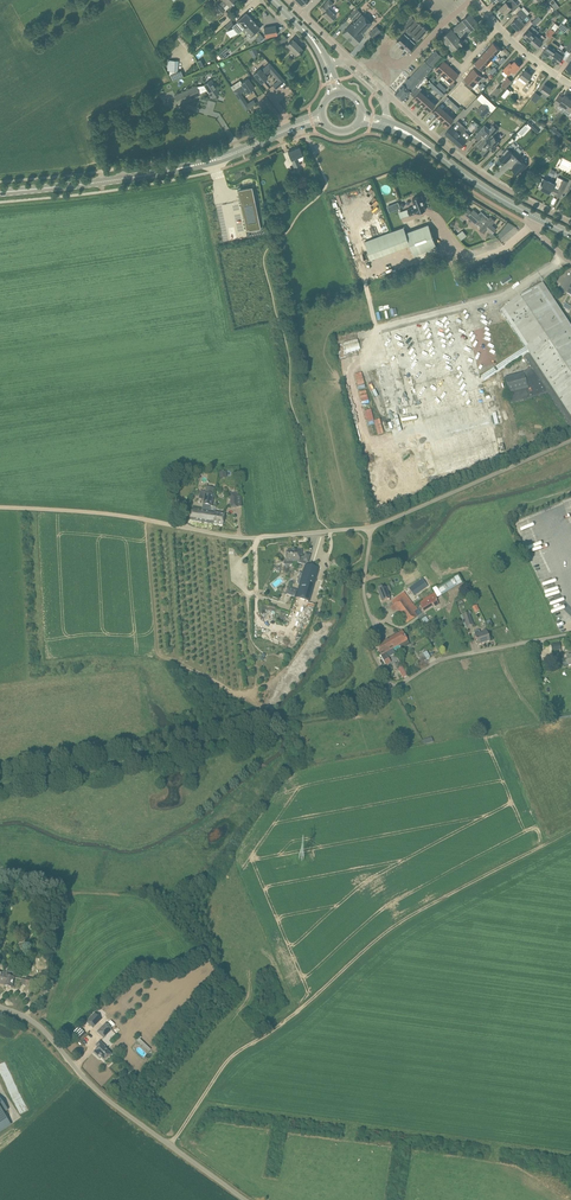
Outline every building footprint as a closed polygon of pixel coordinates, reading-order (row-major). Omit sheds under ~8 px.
[(219,4),(218,3),(214,7),(221,14),(225,10),(223,8),(228,3),(230,5),(233,2),(234,1),(235,0),(223,0),(219,4)] [(320,8),(324,12),(323,13),(330,21),(336,14),(329,8),(333,3),(330,0),(328,0),(325,3),(320,8)] [(499,9),(505,14),(512,8),(513,10),(519,5),(514,0),(509,0),(507,2),(506,2),(499,9)] [(561,4),(558,0),(553,4),(556,8),(561,4)] [(519,6),(513,11),(516,14),(521,8),(519,6)] [(512,23),(518,30),(530,18),(527,15),(521,8),(516,14),(515,15),(518,17),(512,23)] [(357,9),(350,16),(353,20),(360,12),(357,9)] [(236,24),(233,27),(239,34),(244,29),(253,20),(246,12),(237,21),(238,21),(235,24),(236,24)] [(407,29),(418,39),(419,40),(428,30),(416,19),(417,16),(415,13),(414,12),(412,12),(410,12),(408,13),(407,15),(407,16),(407,18),(408,20),(403,25),(407,29)] [(452,29),(442,37),(453,50),(459,44),(462,42),(460,39),(479,23),(470,13),(463,19),(464,20),(452,29)] [(343,33),(355,43),(363,34),(362,33),(372,23),(363,14),(353,25),(351,24),(343,33)] [(539,15),(532,22),(535,25),(542,19),(539,15)] [(235,24),(232,20),(224,27),(228,31),(233,27),(236,24),(235,24)] [(253,20),(244,29),(251,36),(260,28),(253,20)] [(562,22),(558,27),(565,32),(568,27),(562,22)] [(264,27),(266,37),(277,35),(276,25),(264,27)] [(369,33),(373,38),(381,30),(377,26),(369,33)] [(523,35),(531,41),(536,35),(532,32),(535,28),(532,26),(530,29),(529,29),(523,35)] [(551,28),(550,30),(546,34),(550,37),(555,31),(551,28)] [(416,42),(418,39),(407,29),(405,32),(404,32),(397,40),(409,51),(416,43),(416,42)] [(278,42),(281,45),(288,38),(284,35),(278,42)] [(536,35),(531,41),(538,48),(543,41),(545,37),(544,36),(543,35),(540,38),(536,35)] [(293,53),(296,55),(302,48),(293,38),(287,44),(294,51),(293,53)] [(493,42),(489,47),(496,54),(501,49),(493,42)] [(543,52),(551,57),(558,48),(559,47),(551,42),(549,45),(548,45),(543,52)] [(248,50),(251,57),(258,54),(255,47),(248,50)] [(489,47),(484,53),(491,59),(496,54),(489,47)] [(558,48),(551,57),(559,63),(563,58),(564,56),(563,55),(566,52),(563,50),(562,51),(558,48)] [(222,50),(218,54),(222,59),(228,56),(225,53),(222,50)] [(408,79),(396,92),(403,99),(406,101),(427,78),(425,76),(432,67),(442,56),(436,51),(426,62),(426,61),(409,80),(408,79)] [(484,53),(480,58),(487,64),(491,59),(484,53)] [(487,64),(480,58),(475,63),(482,69),(487,64)] [(168,60),(167,70),(178,71),(179,60),(168,60)] [(436,69),(441,74),(449,65),(444,60),(436,69)] [(503,69),(509,74),(513,70),(515,72),(521,66),(515,61),(512,64),(510,62),(503,69)] [(275,84),(277,87),(285,80),(270,63),(262,70),(260,68),(254,74),(261,82),(263,80),(263,81),(268,77),(265,74),(270,70),(279,80),(275,84)] [(441,74),(446,79),(454,70),(449,65),(441,74)] [(474,68),(469,74),(479,83),(482,79),(484,81),(487,78),(484,76),(483,77),(474,68)] [(520,76),(518,79),(521,81),(524,78),(527,81),(529,79),(532,75),(525,69),(520,76)] [(454,70),(446,79),(451,83),(459,75),(454,70)] [(478,82),(469,74),(464,79),(473,87),(478,82)] [(508,77),(501,84),(506,88),(512,81),(508,77)] [(246,89),(248,92),(252,89),(252,88),(254,87),(248,78),(241,82),(242,84),(234,90),(246,110),(250,107),(240,93),(246,89)] [(204,85),(197,88),(199,93),(208,89),(210,93),(210,94),(210,95),(211,94),(213,97),(212,97),(220,92),(211,80),(205,83),(204,84),(204,85)] [(523,89),(527,92),(532,85),(529,82),(523,89)] [(542,96),(546,98),(548,95),(552,89),(545,84),(541,90),(545,92),(542,96)] [(196,85),(174,95),(178,104),(200,94),(199,93),(197,88),(196,85)] [(417,100),(419,102),(426,95),(421,90),(413,99),(415,102),(417,100)] [(419,102),(424,107),(431,100),(426,95),(419,102)] [(567,105),(570,100),(570,99),(565,95),(563,97),(559,95),(556,100),(554,102),(559,105),(560,103),(564,105),(560,111),(563,112),(566,107),(567,105)] [(208,100),(206,109),(213,111),(215,102),(208,100)] [(431,100),(424,107),(430,112),(436,105),(431,100)] [(483,103),(477,110),(484,116),(490,110),(492,111),(496,106),(489,100),(488,100),(487,100),(484,103),(483,103)] [(432,112),(438,117),(444,109),(439,105),(432,112)] [(438,117),(443,121),(449,114),(444,109),(438,117)] [(554,120),(555,121),(563,112),(560,111),(554,120)] [(449,114),(443,121),(445,124),(444,125),(446,128),(454,119),(449,114)] [(466,126),(471,130),(476,123),(472,119),(466,126)] [(531,119),(528,123),(537,132),(541,128),(531,119)] [(452,126),(445,133),(461,147),(471,136),(465,131),(467,128),(458,121),(453,127),(452,126)] [(478,144),(483,149),(481,151),(486,155),(491,149),(493,150),(497,146),(496,145),(500,141),(493,135),(498,129),(493,125),(490,129),(485,124),(478,132),(474,137),(476,135),(480,139),(481,138),(483,139),(478,144)] [(552,126),(549,130),(560,138),(562,134),(552,126)] [(504,154),(500,157),(506,163),(512,156),(515,159),(520,154),(515,149),(510,145),(508,147),(507,148),(503,152),(504,154)] [(290,150),(288,151),(291,159),(292,159),(293,163),(292,163),(295,168),(301,165),(297,157),(303,154),(300,146),(297,147),(290,150)] [(520,154),(515,159),(518,162),(512,169),(517,174),(521,170),(522,171),(526,167),(527,166),(523,162),(525,159),(520,154)] [(228,182),(227,179),(232,177),(231,174),(221,177),(223,184),(228,182)] [(541,183),(539,187),(551,193),(551,191),(556,193),(555,194),(560,197),(568,182),(558,177),(555,184),(543,178),(542,182),(541,182),(540,183),(541,183)] [(252,186),(238,189),(242,210),(243,209),(244,216),(243,216),(246,231),(261,228),(252,186)] [(407,209),(410,215),(425,209),(422,201),(423,201),(421,195),(412,198),(414,204),(410,206),(410,207),(407,209)] [(397,201),(386,205),(388,212),(399,208),(397,201)] [(488,229),(492,233),(496,229),(492,225),(495,221),(491,217),(489,219),(481,212),(479,214),(473,209),(471,212),(468,208),(464,212),(476,223),(477,222),(479,223),(478,224),(481,227),(480,229),(484,233),(488,229)] [(365,241),(371,258),(410,244),(414,255),(437,246),(429,224),(406,232),(404,227),(365,241)] [(461,230),(456,234),(461,240),(466,235),(461,230)] [(501,282),(503,285),(512,279),(510,276),(501,282)] [(528,352),(530,354),(525,357),(531,368),(523,373),(505,378),(512,403),(548,394),(570,428),(570,326),(543,283),(501,310),(525,347),(528,352)] [(351,347),(350,341),(335,345),(337,351),(351,347)] [(360,372),(354,374),(357,386),(363,384),(360,372)] [(364,385),(357,386),(359,395),(365,393),(364,385)] [(363,404),(365,423),(372,422),(370,404),(363,404)] [(367,424),(368,431),(375,429),(376,434),(382,433),(379,419),(373,420),(374,423),(367,424)] [(192,508),(190,520),(213,524),(214,517),(209,516),(210,511),(211,506),(214,488),(206,487),(202,510),(192,508)] [(238,496),(230,496),(230,507),(242,507),(242,496),(238,496)] [(210,511),(209,516),(214,517),(213,524),(223,525),(225,513),(215,512),(210,511)] [(298,562),(305,564),(307,565),(310,555),(305,553),(304,558),(303,557),(300,558),(299,555),(302,555),(302,550),(296,550),(296,552),(286,552),(286,560),(285,560),(284,562),(284,565),(286,567),(289,567),(292,565),(292,561),(296,561),(298,561),(298,562)] [(305,564),(300,583),(296,597),(309,601),(319,568),(305,564)] [(437,586),(432,589),(433,591),(434,592),(438,598),(442,595),(459,585),(454,578),(438,588),(437,586)] [(422,580),(409,589),(414,596),(427,587),(422,580)] [(390,585),(378,590),(382,602),(390,599),(387,592),(392,590),(390,585)] [(287,594),(295,596),(297,590),(289,588),(287,594)] [(390,607),(394,612),(396,610),(407,624),(417,616),(414,612),(418,609),(414,604),(413,605),(404,592),(391,601),(394,605),(390,607)] [(422,600),(418,603),(424,612),(434,605),(435,607),(439,605),(435,599),(438,598),(434,592),(431,594),(422,600)] [(463,615),(467,627),(473,625),(469,613),(463,615)] [(475,637),(478,645),(490,641),(487,631),(480,634),(479,630),(474,632),(475,637)] [(402,631),(386,641),(388,646),(390,644),(393,649),(399,645),(402,649),(410,644),(407,640),(402,631)] [(386,641),(375,647),(384,661),(389,658),(388,657),(395,653),(393,649),(390,644),(388,646),(386,641)] [(419,656),(423,662),(430,657),(427,651),(419,656)] [(563,661),(564,666),(569,665),(570,665),(570,656),(568,656),(568,660),(563,661)] [(398,668),(403,677),(407,675),(402,666),(398,668)] [(425,745),(433,742),(430,737),(423,740),(425,745)] [(4,986),(12,988),(13,982),(14,977),(15,973),(15,972),(7,971),(7,973),(0,972),(0,984),(4,985),(4,986)] [(27,976),(25,985),(34,987),(36,979),(27,976)] [(95,1013),(86,1022),(93,1028),(101,1020),(95,1013)] [(105,1024),(97,1032),(104,1039),(112,1030),(105,1024)] [(93,1052),(98,1057),(99,1056),(105,1061),(111,1054),(101,1045),(102,1044),(100,1041),(96,1045),(98,1048),(93,1052)] [(11,1124),(3,1113),(8,1110),(0,1098),(0,1131),(11,1124)]
